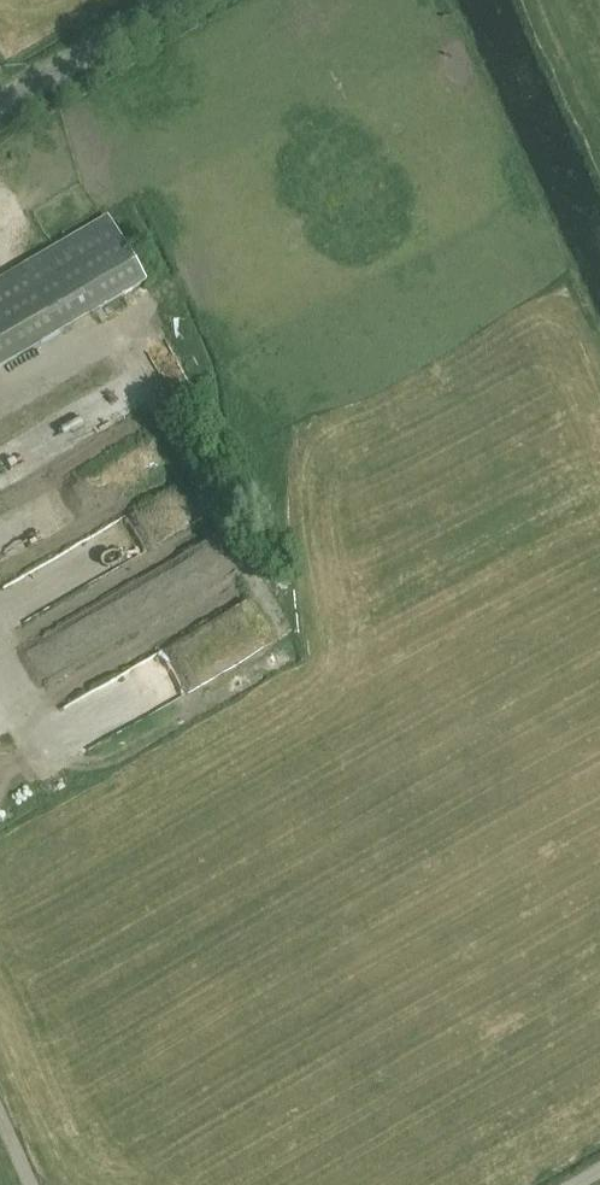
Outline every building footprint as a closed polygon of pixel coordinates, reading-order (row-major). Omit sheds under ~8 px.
[(0,279),(0,364),(143,279),(106,216),(0,279)] [(24,543),(180,467),(163,432),(7,509),(24,543)] [(24,479),(10,452),(0,457),(0,492),(24,479)] [(146,513),(161,537),(203,512),(187,487),(146,513)] [(265,598),(243,611),(253,628),(263,622),(275,643),(287,635),(265,598)] [(235,606),(180,638),(202,676),(257,643),(235,606)] [(175,642),(63,700),(84,741),(196,683),(175,642)] [(13,759),(7,749),(0,753),(0,766),(13,759)] [(0,794),(0,812),(14,804),(6,790),(0,794)]
